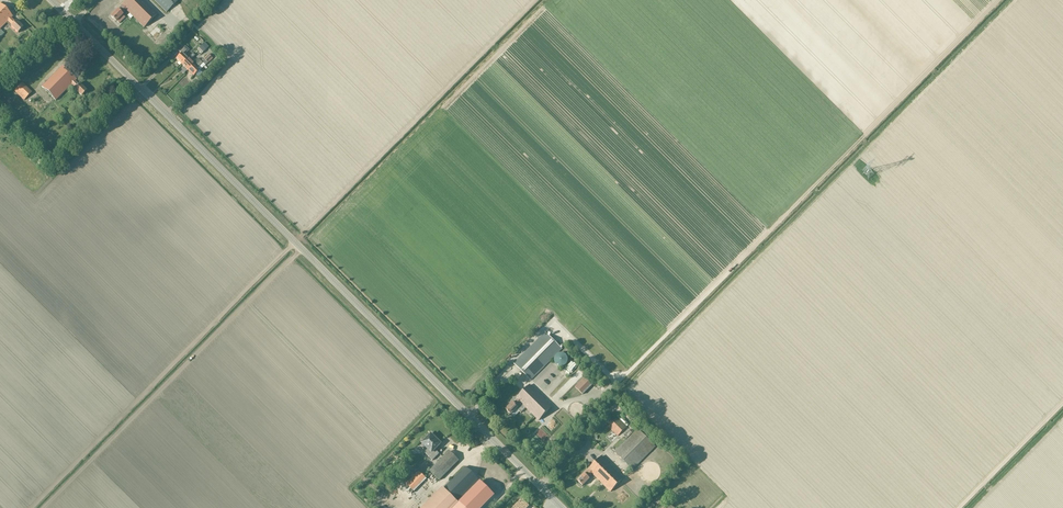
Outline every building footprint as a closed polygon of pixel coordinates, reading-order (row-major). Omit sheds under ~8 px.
[(111,16),(116,22),(116,21),(119,23),(125,17),(122,15),(123,14),(122,14),(126,10),(144,28),(157,14),(143,0),(127,0),(122,6),(123,6),(119,10),(118,10),(111,16)] [(166,12),(179,0),(154,0),(166,12)] [(23,28),(16,21),(15,22),(11,18),(12,16),(0,4),(0,29),(8,21),(12,25),(11,26),(18,33),(23,28)] [(202,54),(208,47),(209,46),(204,42),(197,49),(202,54)] [(187,58),(184,55),(189,50),(184,44),(178,50),(181,53),(176,59),(181,64),(187,58)] [(193,64),(191,61),(190,60),(197,53),(195,51),(187,58),(181,64),(187,70),(193,64)] [(199,70),(197,68),(203,63),(205,65),(208,63),(212,58),(208,54),(203,59),(201,61),(198,59),(193,64),(187,70),(193,76),(199,70)] [(82,97),(87,91),(80,84),(79,85),(75,81),(76,80),(62,66),(42,87),(55,101),(71,84),(75,88),(74,89),(82,97)] [(23,100),(32,92),(22,83),(14,91),(23,100)] [(545,332),(514,363),(530,380),(561,348),(545,332)] [(568,361),(568,360),(568,359),(567,358),(567,357),(566,356),(565,355),(564,354),(563,354),(562,354),(561,354),(560,354),(559,354),(558,354),(557,355),(556,356),(555,357),(555,358),(554,358),(554,359),(554,360),(554,361),(554,362),(555,363),(555,364),(556,365),(557,366),(558,366),(558,367),(559,367),(560,367),(561,367),(562,367),(563,367),(564,367),(565,366),(566,365),(567,364),(567,363),(567,362),(568,362),(568,361)] [(582,394),(592,385),(584,377),(574,387),(582,394)] [(526,408),(538,420),(552,406),(530,385),(505,409),(511,414),(516,408),(521,413),(526,408)] [(617,436),(633,420),(623,411),(608,427),(617,436)] [(632,470),(655,447),(637,429),(614,452),(632,470)] [(431,432),(427,437),(428,437),(422,443),(428,448),(424,452),(432,460),(439,453),(435,449),(440,443),(437,440),(438,439),(431,432)] [(439,480),(459,460),(449,451),(429,471),(439,480)] [(601,456),(584,474),(577,481),(582,486),(589,479),(588,478),(592,474),(610,492),(623,478),(601,456)] [(478,490),(484,497),(489,492),(482,485),(481,486),(478,482),(479,481),(465,467),(444,488),(458,501),(470,490),(474,494),(478,490)] [(414,492),(427,479),(418,471),(406,484),(414,492)] [(442,488),(422,507),(463,507),(442,488)]
